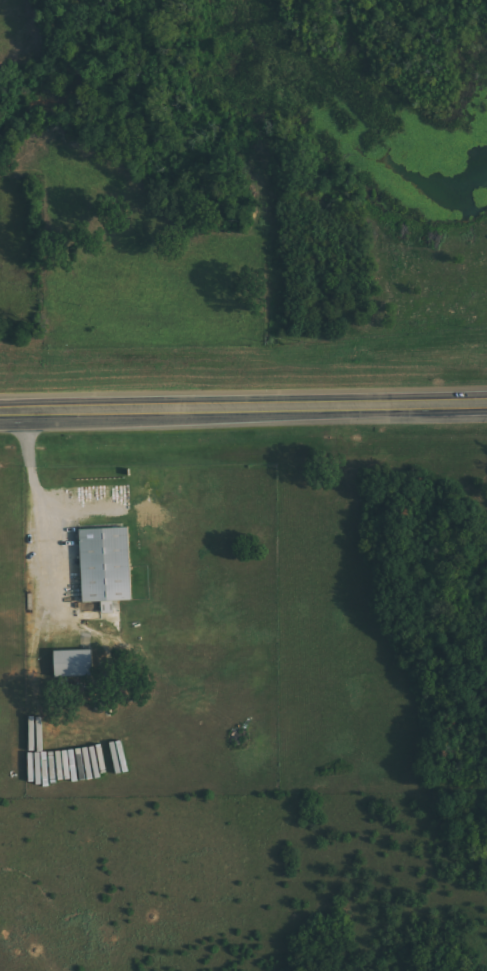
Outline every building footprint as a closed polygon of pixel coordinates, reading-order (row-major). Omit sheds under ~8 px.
[(86,541),(88,615),(110,614),(110,624),(119,624),(119,614),(138,613),(136,539),(86,541)] [(96,677),(95,651),(56,651),(57,677),(96,677)]
